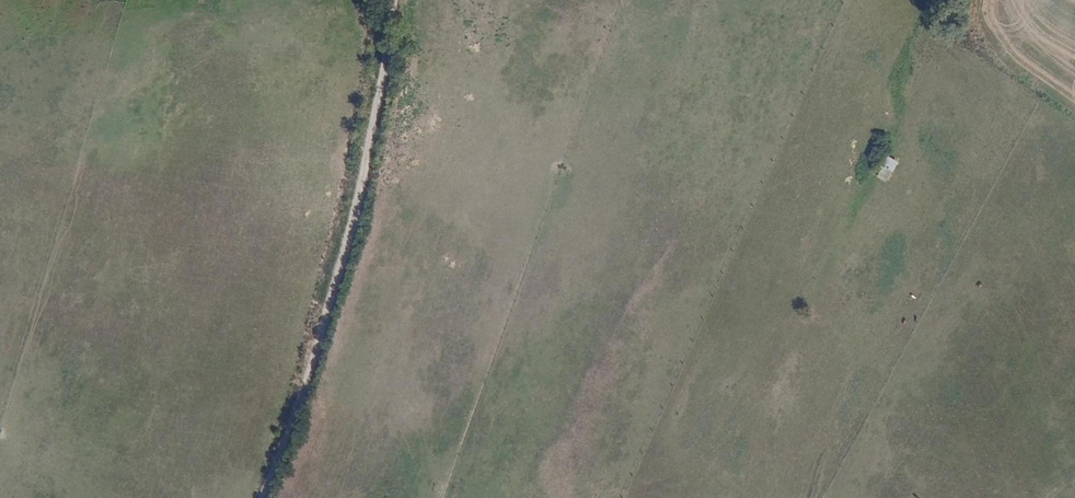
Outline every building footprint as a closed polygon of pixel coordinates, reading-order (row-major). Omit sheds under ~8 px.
[(887,156),(876,177),(888,183),(899,162),(887,156)]
